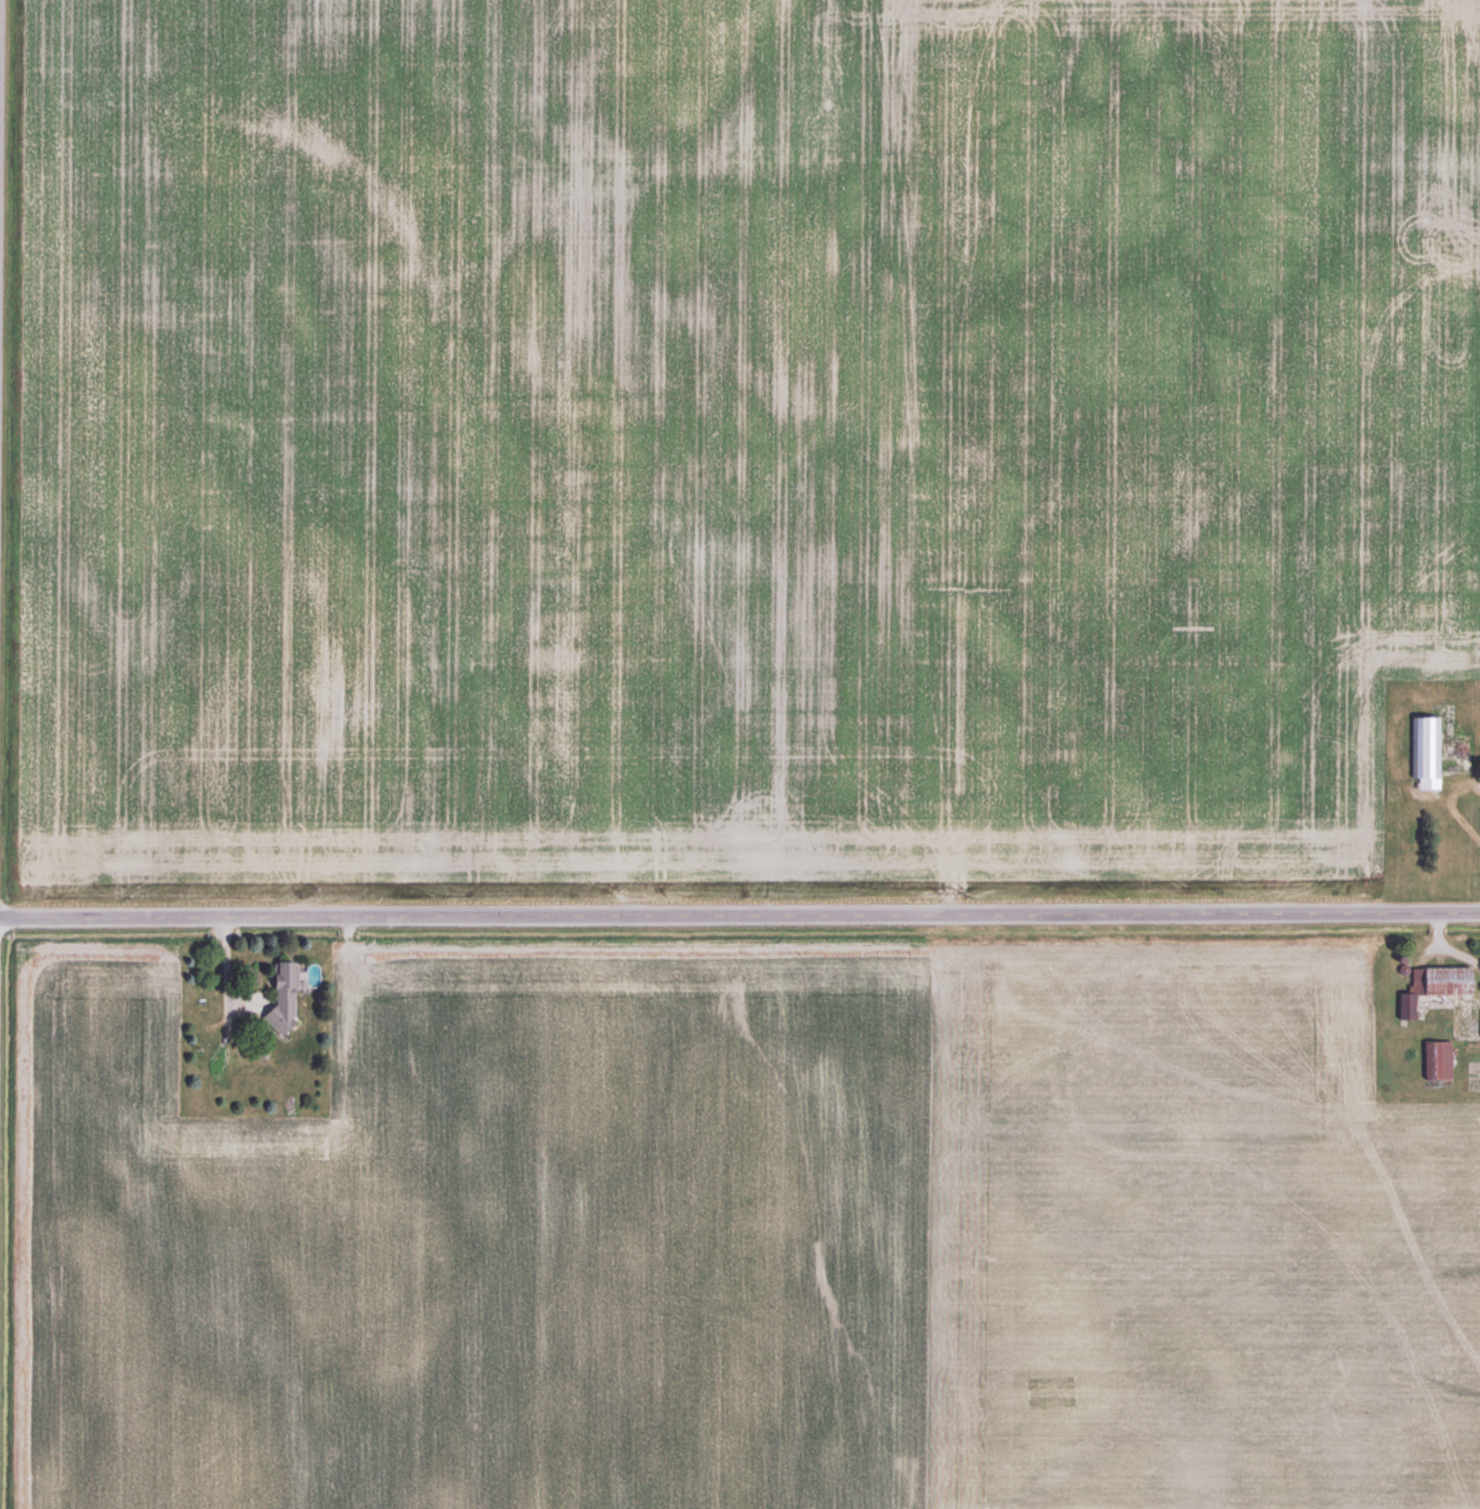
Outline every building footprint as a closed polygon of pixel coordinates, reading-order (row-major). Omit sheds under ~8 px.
[(1437,788),(1437,715),(1410,715),(1410,777),(1416,777),(1416,788),(1437,788)] [(293,1028),(291,961),(270,961),(271,1005),(265,1006),(266,1029),(293,1028)] [(1413,994),(1469,994),(1469,966),(1408,966),(1408,992),(1396,992),(1396,1018),(1413,1018),(1413,994)] [(1421,1040),(1421,1079),(1449,1079),(1449,1040),(1421,1040)]
